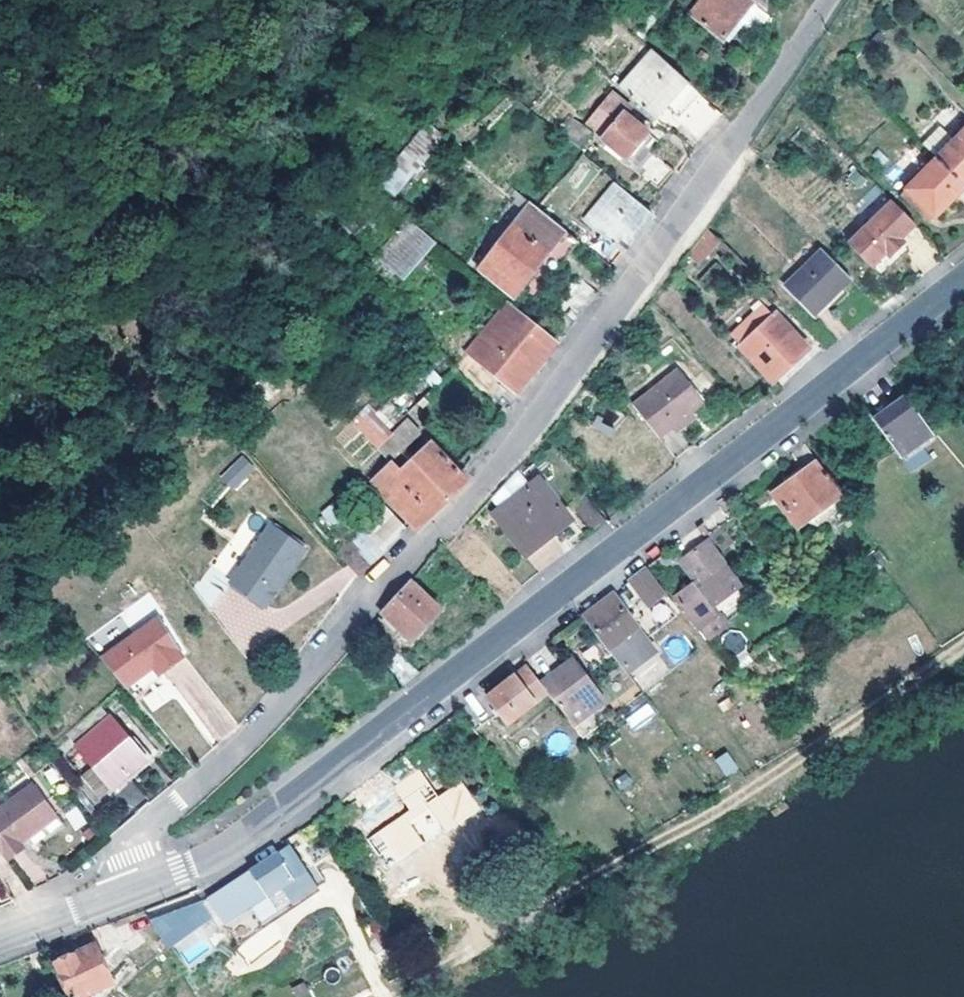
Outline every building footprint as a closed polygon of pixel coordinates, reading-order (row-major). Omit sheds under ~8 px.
[(691,15),(722,39),(750,3),(746,0),(703,0),(691,15)] [(658,124),(689,87),(657,58),(654,55),(623,92),(658,124)] [(626,158),(640,143),(647,135),(647,133),(650,128),(613,94),(588,122),(606,137),(604,140),(626,158)] [(682,127),(705,146),(725,118),(705,100),(682,127)] [(572,118),(559,135),(579,151),(591,134),(572,118)] [(395,197),(439,145),(420,129),(376,182),(395,197)] [(920,147),(935,161),(963,188),(963,186),(963,131),(949,146),(934,132),(920,147)] [(626,158),(631,164),(645,147),(640,143),(626,158)] [(641,174),(661,191),(677,173),(657,157),(641,174)] [(963,188),(935,161),(905,193),(933,218),(963,188)] [(609,266),(621,253),(634,237),(636,235),(646,222),(653,215),(619,186),(586,222),(597,231),(584,246),(609,266)] [(893,205),(889,202),(846,244),(869,267),(884,255),(889,259),(903,246),(897,240),(912,225),(893,205)] [(578,241),(567,233),(563,237),(529,209),(480,269),(515,297),(519,292),(530,301),(578,241)] [(408,222),(377,260),(402,281),(434,245),(408,222)] [(649,225),(646,222),(636,235),(639,238),(649,225)] [(704,229),(686,256),(695,264),(717,242),(704,229)] [(813,315),(850,280),(822,252),(786,288),(813,315)] [(516,310),(507,302),(465,352),(474,360),(516,310)] [(731,336),(772,382),(787,368),(806,351),(775,316),(772,317),(762,307),(731,336)] [(555,342),(516,310),(474,360),(466,371),(487,392),(499,379),(514,391),(555,342)] [(454,368),(438,353),(414,375),(407,368),(348,422),(371,445),(416,405),(420,409),(425,404),(422,399),(454,368)] [(702,404),(676,370),(631,405),(657,439),(671,428),(689,414),(702,404)] [(907,399),(874,422),(899,457),(931,435),(907,399)] [(694,420),(689,414),(671,428),(676,435),(694,420)] [(407,418),(391,434),(404,447),(420,432),(407,418)] [(410,523),(423,512),(429,518),(465,484),(458,475),(429,444),(392,477),(383,467),(369,479),(410,523)] [(792,457),(805,447),(803,444),(790,454),(792,457)] [(841,496),(812,455),(805,447),(792,457),(798,465),(803,473),(773,495),(798,528),(841,496)] [(901,459),(909,473),(932,460),(925,447),(901,459)] [(234,492),(256,468),(240,454),(219,479),(234,492)] [(538,479),(491,515),(521,555),(567,520),(538,479)] [(594,511),(585,502),(572,513),(590,533),(604,520),(595,511),(594,511)] [(337,552),(356,574),(405,528),(385,507),(337,552)] [(263,608),(301,552),(268,528),(229,583),(263,608)] [(677,608),(702,641),(723,626),(718,620),(710,608),(730,594),(723,584),(732,578),(706,542),(678,562),(694,584),(670,601),(677,608)] [(665,594),(646,570),(631,582),(648,605),(665,594)] [(409,584),(382,613),(411,641),(439,612),(409,584)] [(738,606),(730,594),(710,608),(718,620),(738,606)] [(612,646),(636,629),(612,596),(599,605),(584,616),(612,655),(615,652),(612,646)] [(119,687),(121,689),(148,666),(154,674),(179,653),(154,615),(122,640),(98,661),(119,687)] [(631,673),(643,690),(669,673),(658,656),(631,673)] [(547,696),(568,724),(602,700),(573,661),(540,685),(547,696)] [(121,689),(130,700),(156,677),(154,674),(148,666),(121,689)] [(506,724),(547,696),(540,685),(527,668),(488,697),(499,715),(506,724)] [(499,715),(488,697),(482,700),(495,718),(499,715)] [(488,723),(472,702),(459,712),(474,733),(488,723)] [(634,732),(657,715),(647,702),(624,719),(634,732)] [(75,744),(107,718),(97,706),(66,733),(75,744)] [(142,761),(107,718),(75,744),(73,745),(109,790),(127,776),(128,773),(142,761)] [(725,777),(738,770),(728,751),(715,758),(725,777)] [(49,807),(33,786),(12,802),(0,810),(0,856),(4,862),(7,864),(23,851),(20,846),(56,817),(49,807)] [(405,808),(393,818),(422,853),(441,839),(452,852),(486,823),(474,807),(458,820),(440,799),(414,819),(405,808)] [(75,830),(87,824),(77,807),(65,814),(75,830)] [(250,870),(266,895),(275,911),(288,902),(290,905),(323,884),(313,867),(305,872),(289,846),(275,855),(250,870)] [(255,902),(266,895),(250,870),(207,897),(224,922),(255,902)] [(266,920),(276,913),(275,911),(266,895),(255,902),(266,920)] [(288,902),(275,911),(276,913),(290,905),(288,902)] [(84,993),(108,982),(92,945),(51,964),(65,996),(85,996),(84,993)]
